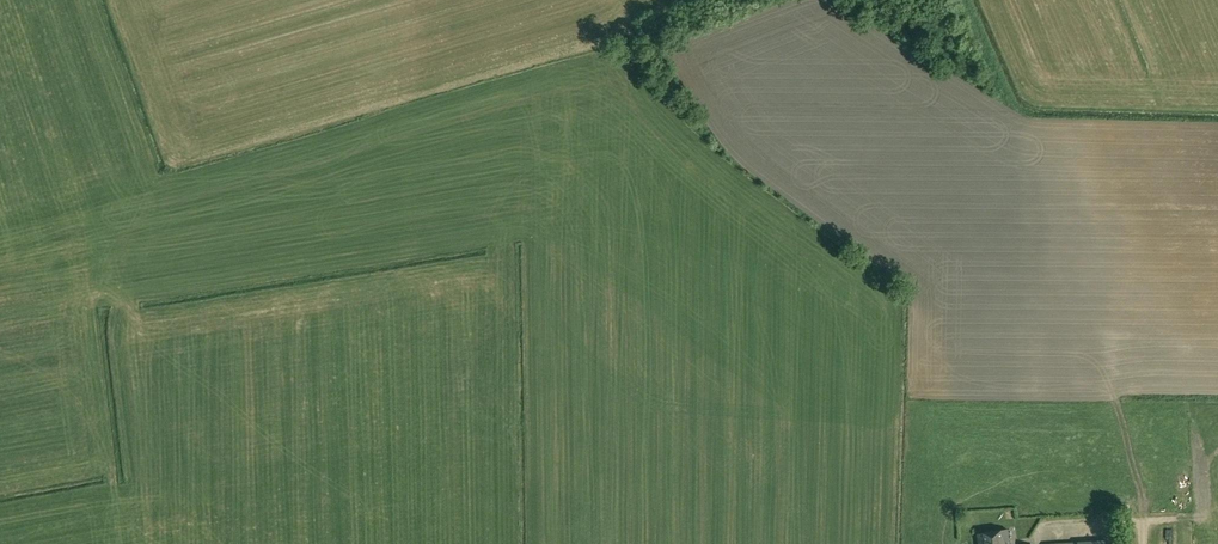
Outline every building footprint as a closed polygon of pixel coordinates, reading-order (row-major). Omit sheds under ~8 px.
[(1007,529),(977,534),(979,543),(1010,543),(1007,529)]
